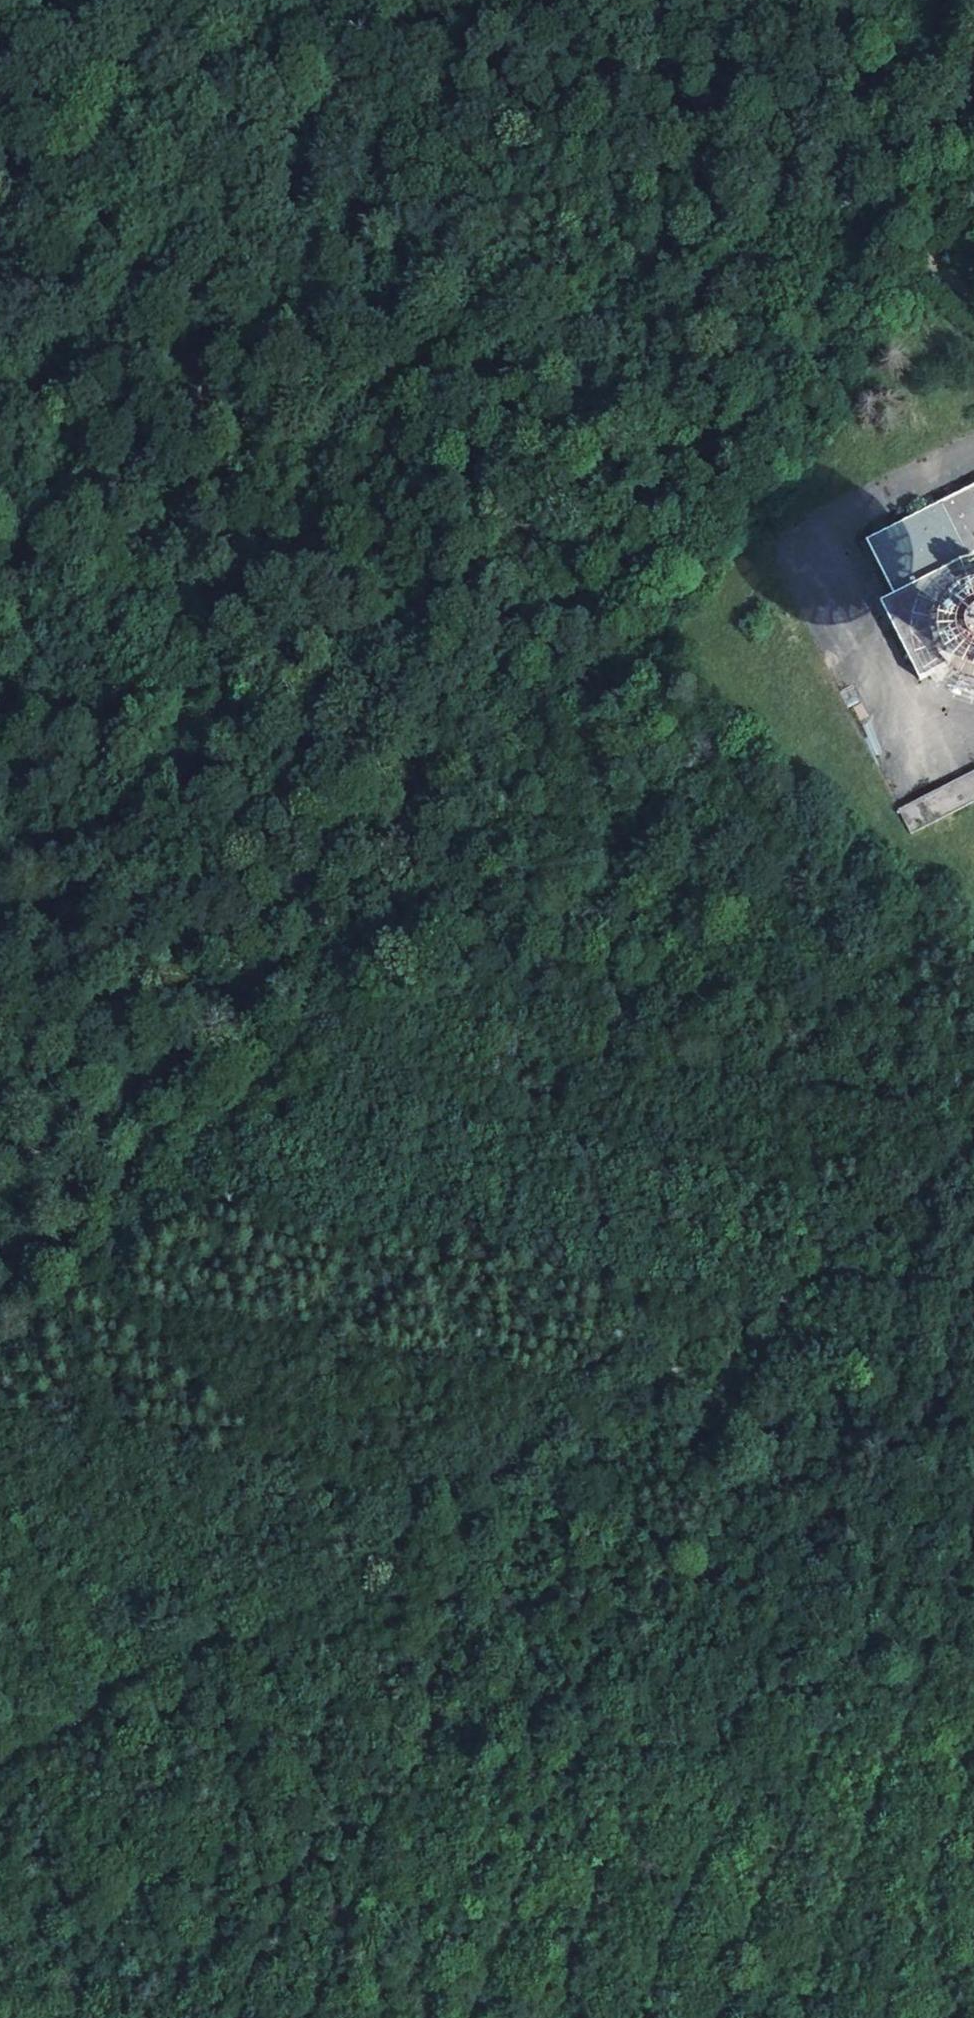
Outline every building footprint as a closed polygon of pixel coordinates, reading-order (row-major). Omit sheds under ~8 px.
[(895,594),(973,555),(973,483),(866,536),(895,594)] [(967,578),(973,575),(973,555),(895,594),(884,600),(920,680),(973,654),(973,595),(967,578)] [(846,708),(860,702),(853,686),(839,691),(846,708)] [(899,810),(912,836),(973,805),(973,772),(899,810)]
